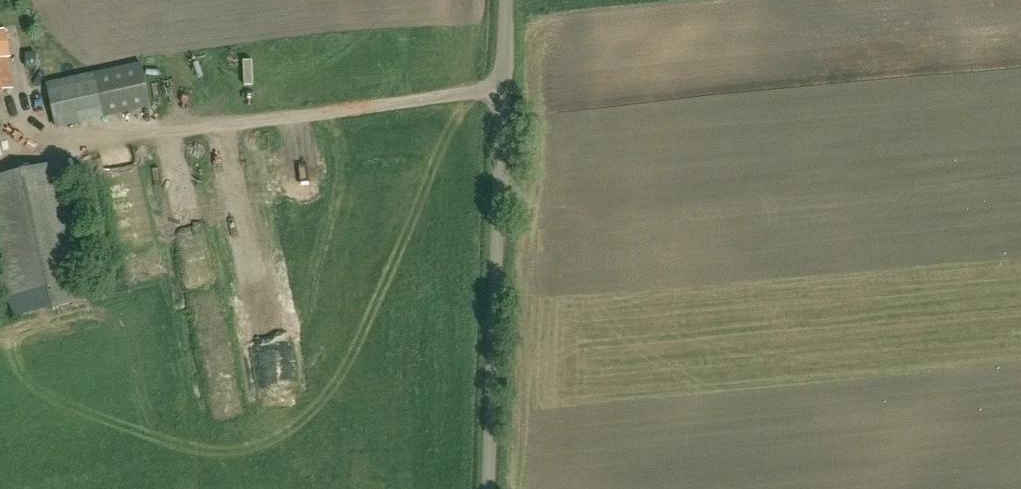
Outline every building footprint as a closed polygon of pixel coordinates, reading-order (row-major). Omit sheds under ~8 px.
[(6,58),(10,57),(5,29),(0,30),(0,92),(12,89),(6,58)] [(56,128),(152,106),(141,60),(46,83),(56,128)] [(93,298),(62,163),(0,177),(0,256),(14,316),(93,298)]
